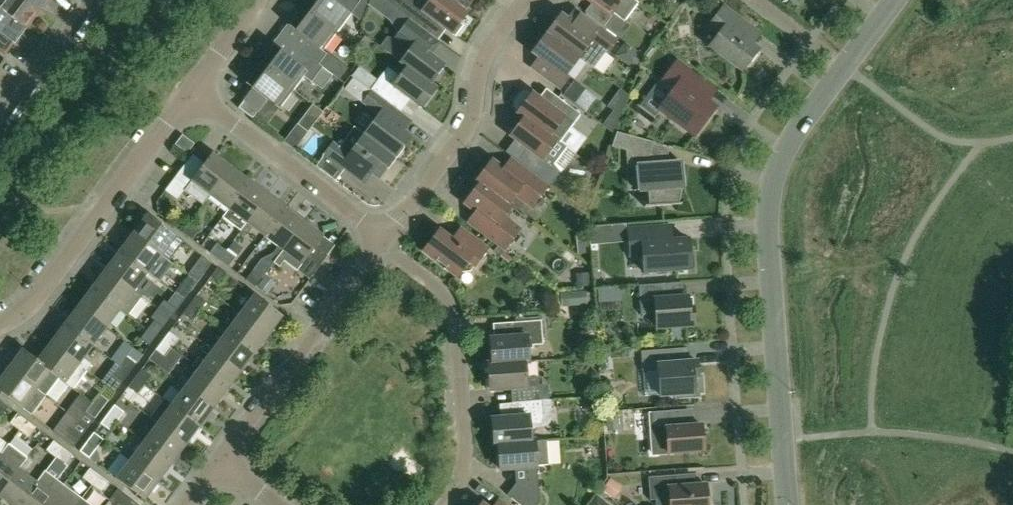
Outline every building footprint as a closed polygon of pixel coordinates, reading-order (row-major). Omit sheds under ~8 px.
[(26,29),(48,0),(0,0),(0,32),(1,32),(11,18),(26,29)] [(351,13),(362,21),(366,10),(352,0),(308,0),(302,7),(336,33),(351,13)] [(366,10),(369,0),(352,0),(366,10)] [(465,10),(464,10),(451,0),(430,0),(405,0),(397,10),(409,19),(423,29),(431,18),(448,30),(447,31),(455,37),(463,26),(460,23),(468,12),(465,10)] [(472,0),(451,0),(464,10),(465,10),(472,0)] [(634,0),(588,0),(592,3),(584,12),(604,27),(611,17),(610,16),(612,13),(624,22),(638,3),(634,0)] [(760,34),(745,22),(723,6),(708,27),(718,35),(709,46),(742,71),(758,50),(752,45),(760,34)] [(323,51),(336,33),(302,7),(288,26),(306,39),(298,49),(319,65),(319,64),(326,54),(323,51)] [(443,65),(419,46),(428,33),(423,29),(409,19),(397,10),(389,20),(401,30),(394,38),(386,38),(380,46),(402,61),(400,63),(406,68),(407,67),(429,84),(443,65)] [(616,41),(606,34),(574,10),(567,19),(561,15),(546,34),(578,58),(592,69),(606,51),(608,52),(616,41)] [(565,75),(578,58),(546,34),(532,53),(539,58),(531,68),(560,89),(568,78),(565,75)] [(643,56),(624,42),(615,55),(634,69),(643,56)] [(323,67),(319,64),(319,65),(298,49),(291,60),(273,46),(259,65),(293,91),(304,76),(311,81),(323,67)] [(677,63),(660,85),(671,93),(659,109),(691,133),(700,120),(704,123),(714,108),(689,90),(698,78),(677,63)] [(293,91),(259,65),(245,84),(248,86),(244,92),(248,95),(238,108),(252,119),(266,100),(279,109),(293,91)] [(436,88),(429,84),(407,67),(406,68),(399,77),(387,67),(370,90),(372,91),(371,91),(387,103),(397,90),(421,108),(436,88)] [(594,98),(572,82),(562,95),(584,112),(594,98)] [(403,132),(411,121),(387,104),(387,103),(371,91),(363,103),(379,115),(364,134),(364,135),(394,158),(410,136),(403,132)] [(532,93),(530,95),(527,92),(522,93),(514,104),(514,109),(518,112),(517,113),(523,117),(524,117),(550,136),(558,125),(569,130),(580,115),(568,105),(560,115),(532,93)] [(641,107),(651,118),(660,111),(650,100),(641,107)] [(294,151),(322,112),(312,105),(283,143),(294,151)] [(614,134),(621,117),(613,111),(602,126),(614,134)] [(566,147),(556,140),(550,136),(524,117),(523,117),(510,136),(522,144),(521,145),(521,150),(525,152),(517,162),(542,180),(553,164),(566,147)] [(364,134),(354,127),(338,148),(333,143),(324,154),(364,184),(372,174),(378,179),(394,158),(364,135),(364,134)] [(681,204),(684,188),(683,164),(647,166),(647,161),(652,142),(617,132),(611,147),(626,151),(627,169),(635,168),(636,191),(648,190),(650,207),(681,205),(681,204)] [(194,144),(182,135),(175,145),(187,154),(188,154),(194,144)] [(210,196),(231,168),(212,154),(204,164),(192,155),(186,163),(174,178),(187,188),(184,192),(203,206),(210,196)] [(532,207),(547,187),(526,171),(518,181),(491,161),(475,181),(479,184),(479,183),(508,205),(508,204),(515,195),(532,207)] [(228,210),(249,182),(231,168),(210,196),(228,210)] [(240,231),(267,195),(249,182),(228,210),(222,218),(240,231)] [(504,217),(511,207),(508,204),(508,205),(479,183),(479,184),(464,203),(491,224),(484,234),(504,250),(520,229),(504,217)] [(264,237),(286,209),(267,195),(240,231),(246,236),(252,228),(264,237)] [(278,257),(304,223),(286,209),(264,237),(277,247),(273,253),(278,257)] [(182,242),(147,215),(133,234),(161,255),(169,260),(182,242)] [(199,230),(189,223),(182,233),(192,240),(199,230)] [(327,256),(315,247),(323,237),(304,223),(278,257),(273,263),(278,267),(283,260),(309,280),(327,256)] [(604,245),(603,226),(589,227),(590,246),(604,245)] [(688,239),(660,241),(659,226),(627,229),(629,257),(642,256),(643,273),(690,269),(688,239)] [(470,272),(487,249),(460,229),(452,240),(439,230),(423,251),(457,277),(460,273),(470,272)] [(161,255),(133,234),(119,252),(147,273),(161,255)] [(219,260),(226,251),(216,244),(209,253),(219,260)] [(590,254),(590,244),(577,245),(578,255),(590,254)] [(235,258),(226,251),(219,260),(228,267),(235,258)] [(147,273),(119,252),(105,270),(133,292),(134,291),(147,273)] [(211,264),(202,257),(188,275),(198,282),(211,264)] [(332,259),(327,268),(341,277),(346,268),(332,259)] [(227,275),(217,268),(210,278),(220,285),(227,275)] [(133,292),(105,270),(91,289),(120,310),(120,309),(127,315),(142,297),(134,291),(133,292)] [(262,278),(253,271),(246,280),(255,288),(262,278)] [(589,286),(589,274),(576,275),(577,287),(589,286)] [(267,294),(274,284),(265,277),(257,287),(267,294)] [(174,294),(184,301),(190,291),(181,284),(174,294)] [(692,298),(664,300),(663,284),(638,286),(640,315),(655,314),(656,328),(694,325),(692,298)] [(120,310),(91,289),(78,307),(106,328),(120,310)] [(586,305),(585,291),(574,292),(575,305),(586,305)] [(184,301),(174,294),(167,303),(177,310),(184,301)] [(196,296),(189,305),(199,312),(206,303),(196,296)] [(268,336),(282,317),(254,296),(239,314),(268,336)] [(199,312),(189,305),(182,315),(192,322),(199,312)] [(106,328),(78,307),(64,325),(92,346),(106,328)] [(268,336),(239,314),(226,333),(254,354),(268,336)] [(147,330),(156,337),(163,328),(154,321),(147,330)] [(533,349),(533,346),(543,345),(541,321),(515,323),(516,337),(489,339),(491,364),(491,365),(525,362),(525,363),(529,362),(528,349),(533,349)] [(92,346),(64,325),(50,343),(86,370),(91,364),(83,359),(92,346)] [(149,347),(156,337),(147,330),(140,339),(149,347)] [(162,342),(171,349),(178,339),(169,332),(162,342)] [(240,372),(254,354),(226,333),(212,350),(212,351),(240,372)] [(171,349),(162,342),(155,351),(164,358),(171,349)] [(50,343),(37,361),(37,362),(58,378),(58,379),(64,383),(72,388),(86,370),(50,343)] [(240,372),(212,351),(212,350),(204,344),(200,350),(208,356),(198,369),(227,390),(240,372)] [(627,357),(627,348),(608,350),(609,359),(627,357)] [(703,393),(702,376),(698,376),(697,361),(677,363),(676,349),(641,352),(642,372),(658,371),(660,396),(673,395),(673,400),(700,397),(699,393),(703,393)] [(58,378),(37,362),(37,361),(22,350),(8,369),(45,396),(58,379),(58,378)] [(119,367),(129,374),(136,364),(126,357),(119,367)] [(526,378),(525,363),(525,362),(491,365),(491,364),(487,364),(489,390),(515,388),(516,403),(548,400),(548,392),(539,393),(538,379),(536,377),(526,378)] [(122,383),(129,374),(119,367),(112,376),(122,383)] [(8,369),(0,379),(0,392),(22,409),(30,415),(45,396),(8,369)] [(142,369),(135,378),(144,385),(151,376),(142,369)] [(227,390),(198,369),(189,381),(181,375),(177,381),(213,409),(227,390)] [(137,395),(144,385),(135,378),(128,387),(137,395)] [(213,409),(177,381),(172,387),(180,393),(171,406),(199,427),(213,409)] [(99,394),(92,403),(101,410),(108,401),(99,394)] [(199,427),(171,406),(163,400),(149,418),(157,424),(186,445),(199,427)] [(552,400),(548,400),(516,403),(517,417),(491,419),(493,445),(497,445),(497,444),(531,442),(530,441),(529,429),(535,428),(535,427),(544,426),(546,425),(549,423),(551,419),(552,415),(552,400)] [(63,430),(71,420),(51,403),(43,413),(63,430)] [(94,420),(101,410),(92,403),(85,412),(94,420)] [(107,415),(117,422),(124,412),(114,405),(107,415)] [(701,425),(675,427),(674,411),(650,413),(653,454),(703,451),(701,425)] [(19,431),(26,421),(17,414),(9,424),(19,431)] [(618,427),(617,414),(606,415),(607,428),(618,427)] [(110,431),(117,422),(107,415),(100,424),(110,431)] [(35,428),(26,421),(19,431),(28,438),(35,428)] [(172,463),(186,445),(157,424),(144,442),(172,463)] [(81,438),(71,431),(64,440),(74,447),(81,438)] [(89,459),(96,449),(103,440),(93,432),(86,442),(79,452),(89,459)] [(534,441),(530,441),(531,442),(497,444),(497,445),(499,469),(526,467),(527,483),(516,484),(507,495),(520,504),(537,504),(539,502),(536,465),(545,464),(542,440),(534,441)] [(55,458),(63,448),(53,441),(46,451),(55,458)] [(172,463),(144,442),(130,460),(158,481),(172,463)] [(18,469),(19,470),(27,459),(8,444),(0,455),(0,494),(18,469)] [(63,448),(55,458),(64,465),(72,455),(63,448)] [(144,500),(158,481),(130,460),(116,479),(144,500)] [(19,470),(18,469),(0,494),(0,497),(11,504),(20,504),(36,483),(19,470)] [(82,479),(91,486),(99,476),(90,469),(82,479)] [(63,485),(45,471),(36,483),(20,504),(48,504),(63,485)] [(710,501),(709,489),(706,489),(706,485),(677,487),(676,475),(648,477),(650,501),(656,500),(656,504),(707,504),(707,501),(710,501)] [(108,483),(99,476),(91,486),(101,493),(108,483)] [(607,495),(615,484),(608,479),(600,490),(607,495)] [(82,499),(63,485),(48,504),(77,504),(82,499)] [(117,489),(110,500),(117,504),(138,504),(117,489)]
